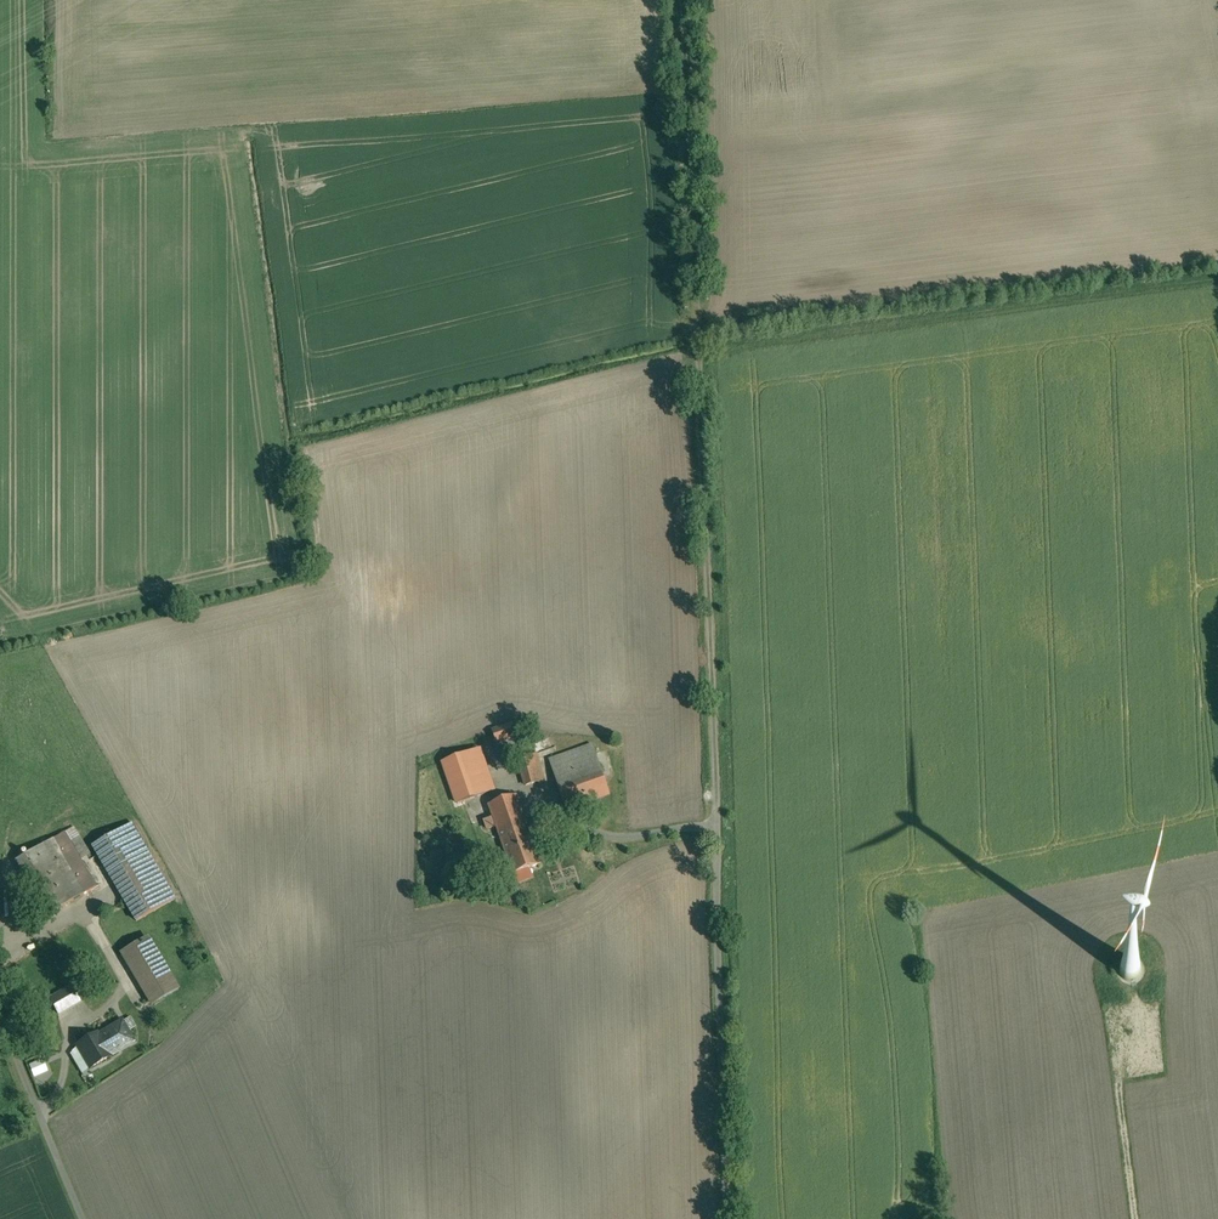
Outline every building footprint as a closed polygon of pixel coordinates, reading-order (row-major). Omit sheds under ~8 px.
[(532,744),(523,747),(520,735),(499,741),(505,762),(518,758),(525,786),(544,780),(537,755),(535,755),(532,744)] [(593,745),(549,760),(566,810),(610,794),(593,745)] [(495,791),(481,749),(467,754),(481,795),(495,791)] [(467,754),(433,766),(447,807),(461,803),(481,795),(467,754)] [(516,796),(489,805),(496,827),(524,818),(520,807),(516,796)] [(461,803),(447,807),(453,824),(467,820),(461,803)] [(524,818),(496,827),(513,874),(540,865),(524,818)] [(176,898),(133,824),(93,847),(136,921),(176,898)] [(566,828),(553,834),(557,843),(571,837),(566,828)] [(97,887),(65,833),(16,860),(38,898),(40,897),(50,914),(97,887)] [(50,914),(40,897),(38,898),(33,901),(43,918),(50,914)] [(178,989),(149,938),(123,954),(153,1004),(178,989)] [(72,983),(48,997),(58,1015),(82,1001),(72,983)] [(123,1017),(99,1031),(76,1045),(68,1050),(82,1074),(136,1041),(129,1030),(136,1026),(130,1016),(125,1020),(123,1017)] [(30,1063),(35,1076),(48,1070),(43,1058),(30,1063)]
